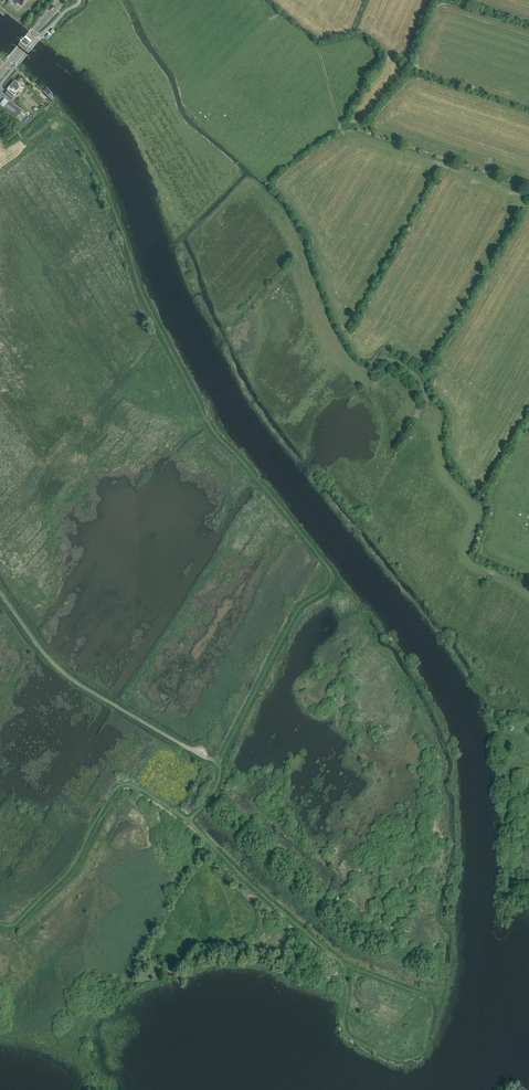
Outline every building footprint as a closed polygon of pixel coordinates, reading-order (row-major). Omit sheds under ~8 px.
[(5,93),(12,100),(20,85),(14,82),(5,93)] [(48,87),(43,91),(50,97),(54,93),(48,87)] [(9,102),(4,108),(17,118),(22,111),(9,102)]
